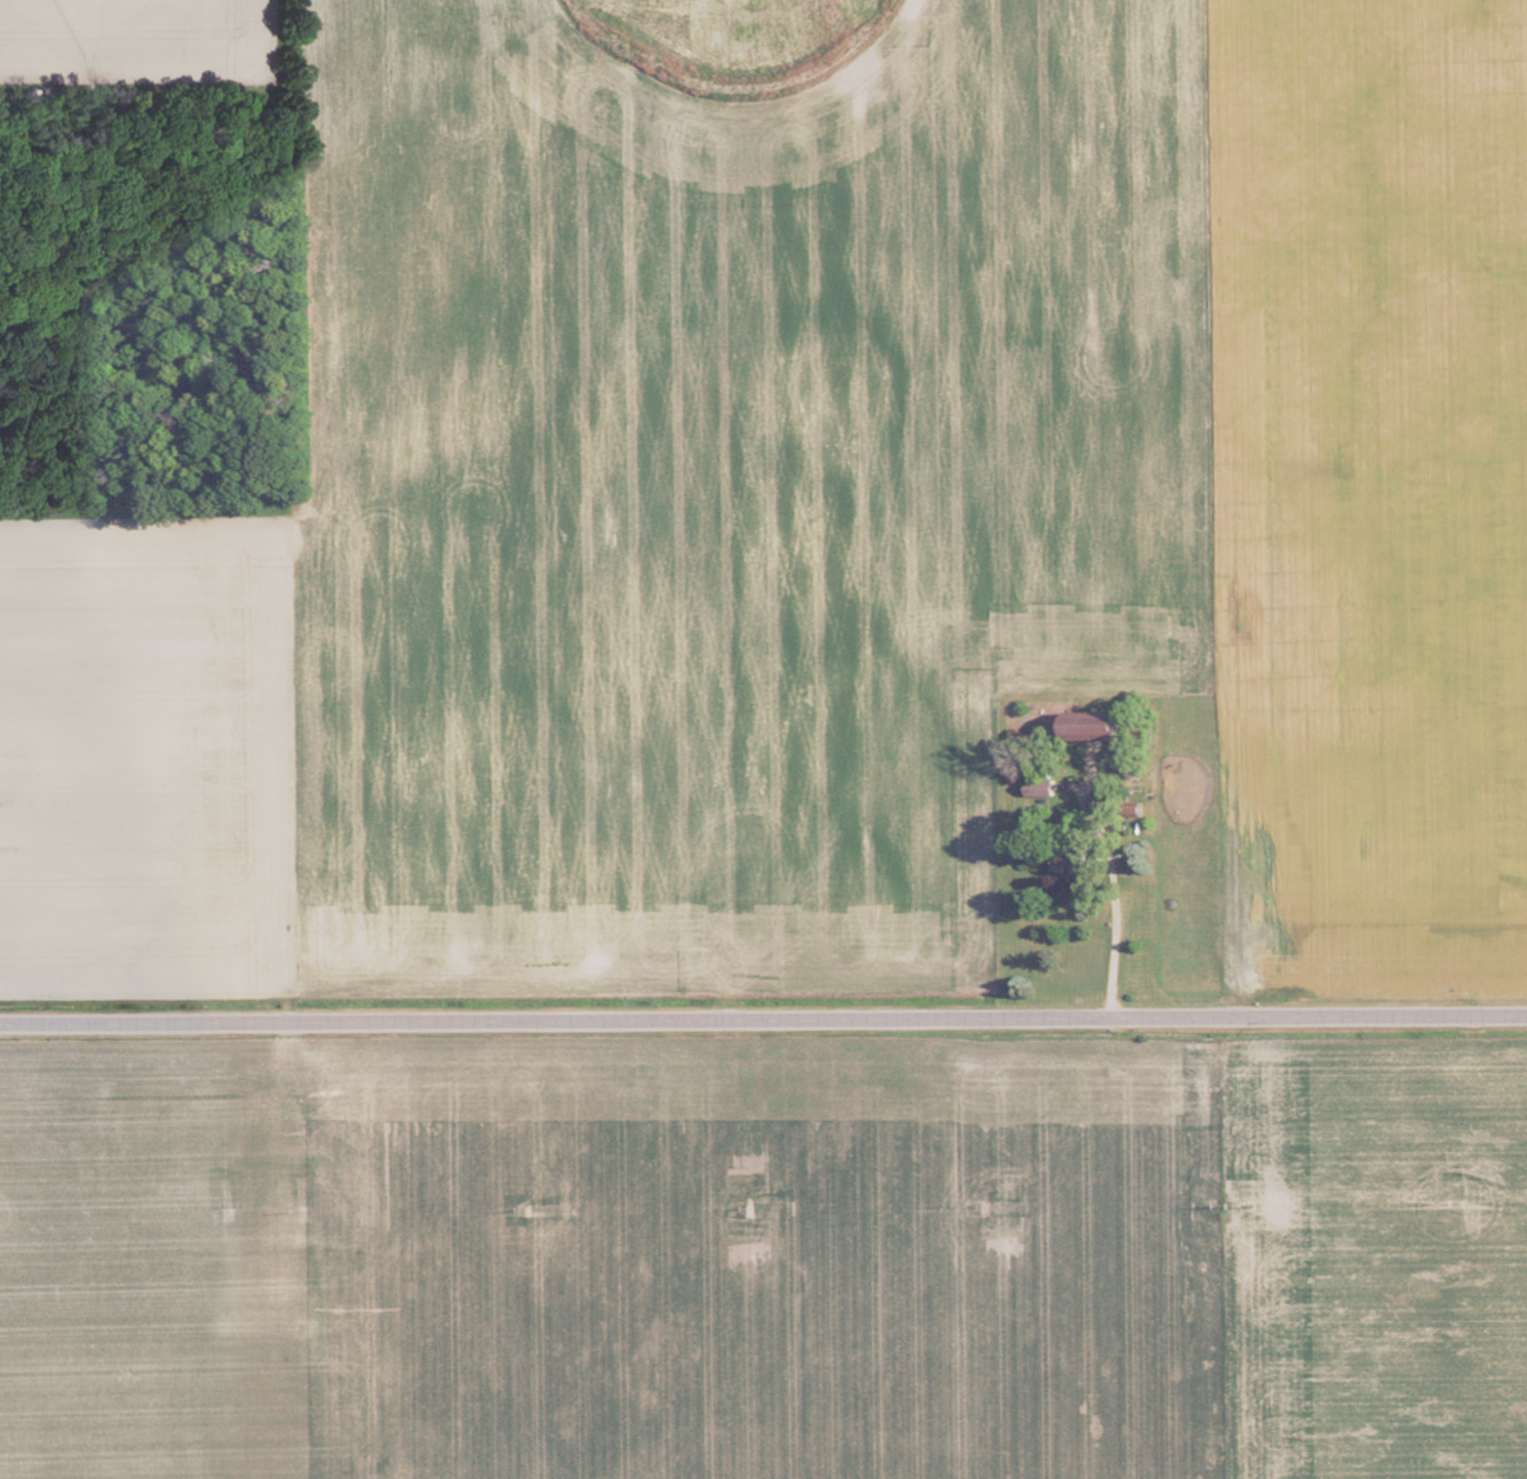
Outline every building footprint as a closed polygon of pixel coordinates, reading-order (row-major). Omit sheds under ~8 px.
[(1054,739),(1111,738),(1111,714),(1054,715),(1054,739)] [(1026,779),(1026,797),(1051,797),(1051,779),(1026,779)] [(1072,850),(1048,850),(1048,870),(1072,870),(1072,850)]
